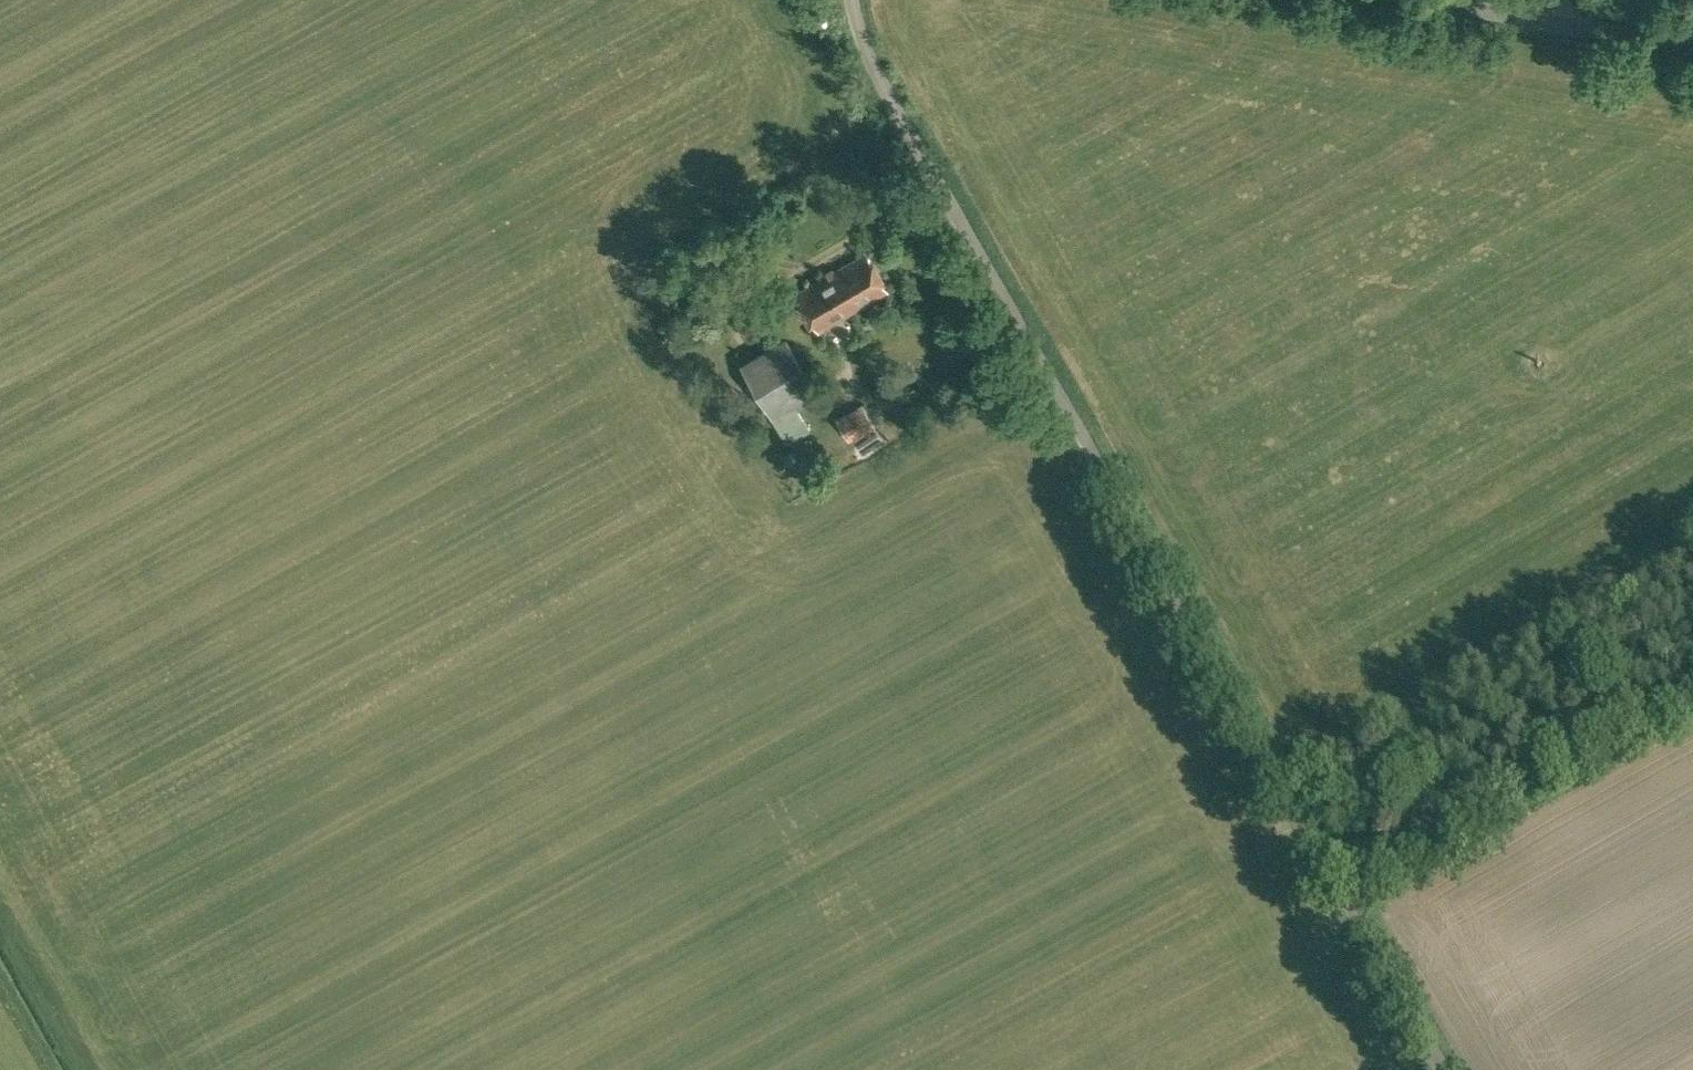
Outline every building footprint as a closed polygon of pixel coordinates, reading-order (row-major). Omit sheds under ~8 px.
[(819,331),(888,290),(866,252),(797,292),(819,331)] [(788,443),(809,430),(799,409),(822,394),(787,335),(741,363),(788,443)] [(850,441),(875,424),(861,402),(836,417),(850,441)] [(808,490),(822,476),(814,468),(800,482),(808,490)]
